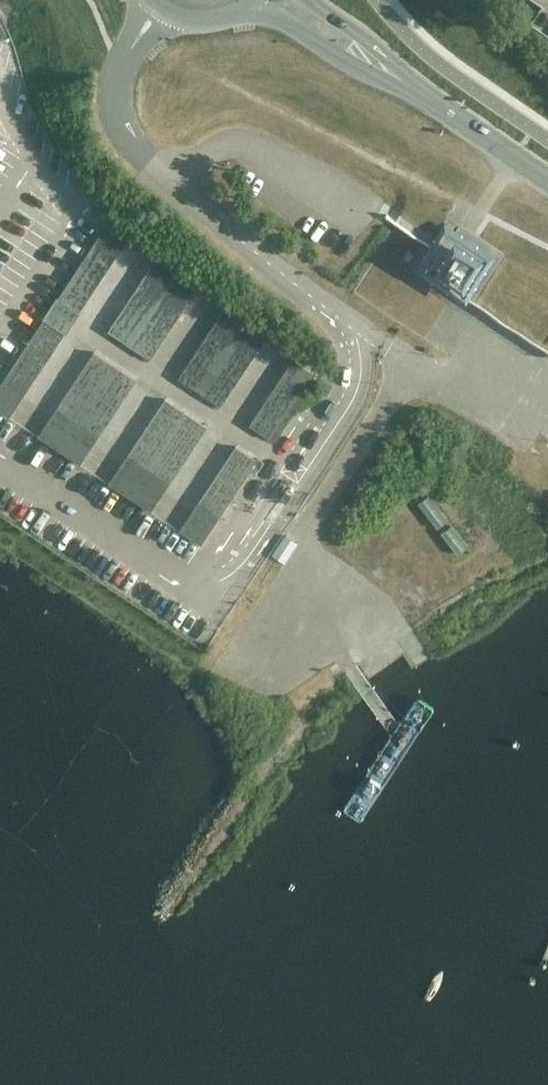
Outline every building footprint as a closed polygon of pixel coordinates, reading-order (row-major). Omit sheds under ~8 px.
[(534,0),(539,3),(542,5),(529,24),(547,36),(547,0),(534,0)] [(100,232),(94,242),(115,256),(121,246),(100,232)] [(497,263),(452,233),(447,240),(446,239),(439,249),(433,245),(420,265),(467,297),(468,297),(473,300),(547,350),(547,296),(497,263)] [(94,242),(87,251),(108,265),(115,256),(94,242)] [(87,251),(81,260),(102,274),(108,265),(87,251)] [(81,260),(75,270),(96,284),(102,274),(81,260)] [(170,279),(149,265),(143,275),(164,289),(170,279)] [(75,270),(68,279),(89,293),(96,284),(75,270)] [(164,289),(143,275),(137,284),(158,298),(164,289)] [(68,279),(62,289),(83,303),(89,293),(68,279)] [(191,293),(170,279),(164,289),(185,303),(191,293)] [(158,298),(137,284),(131,293),(152,308),(158,298)] [(56,298),(77,312),(83,303),(62,289),(56,298)] [(185,303),(164,289),(158,298),(179,312),(185,303)] [(152,308),(131,293),(124,303),(145,317),(152,308)] [(56,298),(55,297),(48,308),(70,322),(77,312),(56,298)] [(179,312),(158,298),(152,308),(173,322),(179,312)] [(145,317),(124,303),(118,312),(139,326),(145,317)] [(70,322),(48,308),(42,317),(43,318),(64,332),(70,322)] [(173,322),(152,308),(145,317),(166,331),(173,322)] [(139,326),(118,312),(112,322),(133,336),(139,326)] [(241,327),(220,313),(214,322),(235,336),(241,327)] [(166,331),(145,317),(139,326),(160,340),(166,331)] [(43,318),(36,328),(57,342),(64,332),(43,318)] [(133,336),(112,322),(105,331),(126,345),(133,336)] [(235,336),(214,322),(208,331),(229,345),(235,336)] [(160,340),(139,326),(133,336),(154,350),(160,340)] [(262,341),(241,327),(235,336),(256,350),(262,341)] [(36,328),(30,337),(51,352),(57,342),(36,328)] [(229,345),(208,331),(201,341),(222,355),(229,345)] [(154,350),(133,336),(126,345),(147,359),(154,350)] [(256,350),(235,336),(229,345),(250,359),(256,350)] [(30,337),(23,347),(44,361),(51,352),(30,337)] [(222,355),(201,341),(195,350),(216,364),(222,355)] [(250,359),(229,345),(222,355),(243,369),(250,359)] [(23,347),(17,356),(38,370),(44,361),(23,347)] [(216,364),(195,350),(189,360),(210,374),(216,364)] [(113,366),(92,351),(85,361),(106,375),(113,366)] [(243,369),(222,355),(216,364),(237,378),(243,369)] [(17,356),(11,366),(32,380),(38,370),(17,356)] [(210,374),(189,360),(182,369),(203,383),(210,374)] [(312,374),(291,360),(284,369),(305,383),(312,374)] [(106,375),(85,361),(79,370),(100,384),(106,375)] [(237,378),(216,364),(210,374),(231,388),(237,378)] [(11,366),(4,375),(25,389),(32,380),(11,366)] [(134,380),(113,366),(106,375),(127,389),(134,380)] [(203,383),(182,369),(176,378),(197,392),(203,383)] [(305,383),(284,369),(278,378),(299,392),(305,383)] [(100,384),(79,370),(73,380),(94,394),(100,384)] [(231,388),(210,374),(203,383),(224,397),(231,388)] [(0,381),(0,386),(19,398),(25,389),(4,375),(0,381)] [(127,389),(106,375),(100,384),(121,398),(127,389)] [(299,392),(278,378),(272,388),(293,402),(299,392)] [(94,394),(73,380),(66,389),(87,403),(94,394)] [(224,397),(203,383),(197,392),(218,406),(224,397)] [(121,398),(100,384),(94,394),(115,408),(121,398)] [(13,408),(19,398),(0,386),(0,399),(13,408)] [(293,402),(272,388),(265,397),(286,411),(293,402)] [(87,403),(66,389),(60,398),(81,413),(87,403)] [(115,408),(94,394),(87,403),(108,417),(115,408)] [(286,411),(265,397),(259,407),(280,421),(286,411)] [(81,413),(60,398),(54,408),(75,422),(81,413)] [(7,417),(13,408),(0,399),(0,412),(7,417)] [(183,413),(162,399),(156,408),(177,422),(183,413)] [(108,417),(87,403),(81,413),(102,427),(108,417)] [(280,421),(259,407),(253,416),(274,430),(280,421)] [(75,422),(54,408),(48,417),(69,431),(75,422)] [(177,422),(156,408),(150,417),(171,431),(177,422)] [(102,427),(81,413),(75,422),(96,436),(102,427)] [(204,427),(183,413),(177,422),(198,436),(204,427)] [(274,430),(253,416),(247,425),(268,439),(274,430)] [(69,431),(48,417),(41,427),(62,441),(69,431)] [(171,431),(150,417),(143,427),(164,441),(171,431)] [(96,436),(75,422),(69,431),(90,445),(96,436)] [(198,436),(177,422),(171,431),(192,445),(198,436)] [(62,441),(41,427),(35,435),(56,449),(62,441)] [(164,441),(143,427),(137,436),(158,450),(164,441)] [(90,445),(69,431),(62,441),(83,455),(90,445)] [(192,445),(171,431),(164,441),(185,455),(192,445)] [(158,450),(137,436),(131,446),(152,460),(158,450)] [(83,455),(62,441),(56,449),(77,463),(83,455)] [(185,455),(164,441),(158,450),(179,464),(185,455)] [(256,459),(235,445),(228,455),(249,469),(256,459)] [(152,460),(131,446),(124,455),(145,469),(152,460)] [(179,464),(158,450),(152,460),(173,474),(179,464)] [(145,469),(124,455),(118,464),(139,478),(145,469)] [(249,469),(228,455),(222,464),(243,478),(249,469)] [(173,474),(152,460),(145,469),(166,483),(173,474)] [(139,478),(118,464),(112,474),(133,488),(139,478)] [(243,478),(222,464),(216,474),(237,488),(243,478)] [(166,483),(145,469),(139,478),(160,492),(166,483)] [(133,488),(112,474),(106,482),(128,496),(133,488)] [(237,488),(216,474),(210,483),(231,497),(237,488)] [(160,492),(139,478),(133,488),(154,502),(160,492)] [(231,497),(210,483),(203,492),(224,506),(231,497)] [(154,502),(133,488),(128,496),(149,510),(154,502)] [(285,502),(290,494),(285,491),(280,498),(285,502)] [(224,506),(203,492),(197,502),(218,516),(224,506)] [(436,528),(446,520),(427,495),(417,503),(436,528)] [(218,516),(197,502),(191,511),(212,525),(218,516)] [(212,525),(191,511),(185,520),(206,534),(212,525)] [(206,534),(185,520),(179,529),(200,543),(206,534)] [(456,554),(466,546),(449,525),(440,532),(456,554)]
